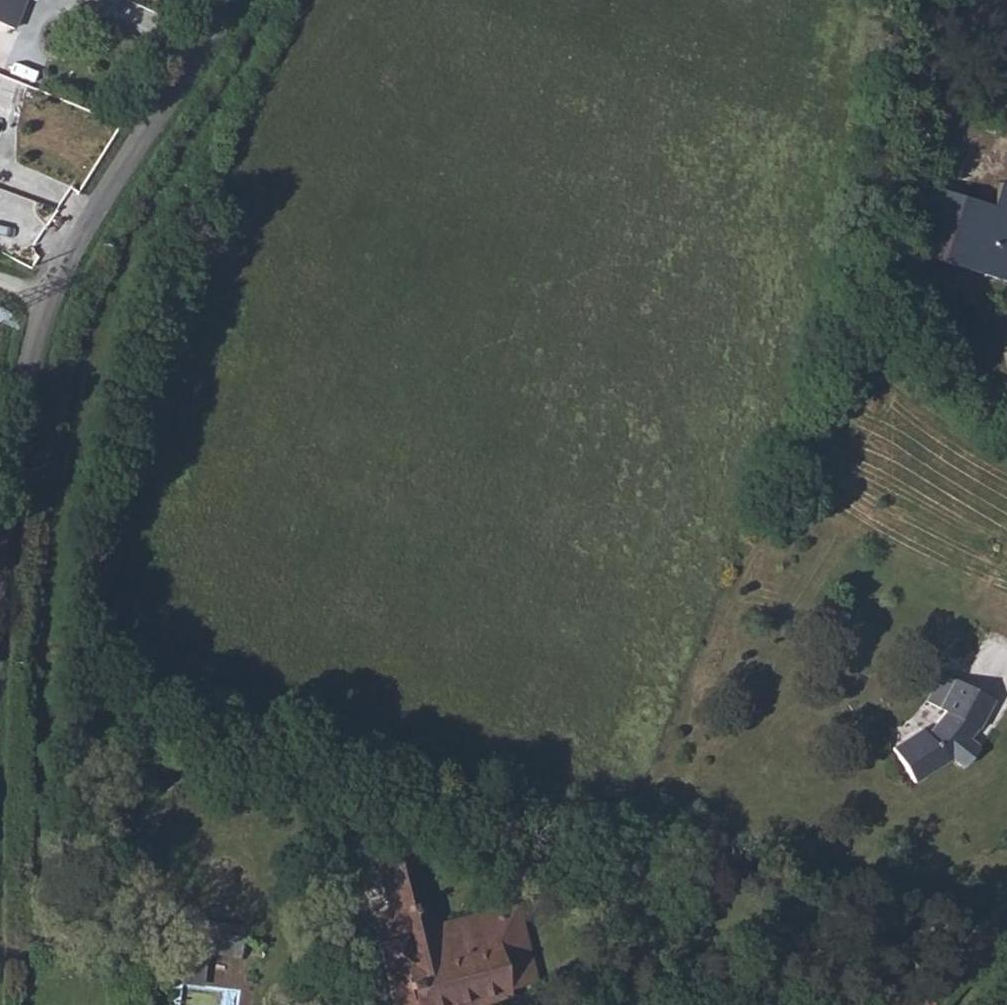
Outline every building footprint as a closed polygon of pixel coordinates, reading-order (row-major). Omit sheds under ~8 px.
[(9,37),(24,0),(0,0),(0,33),(9,37)] [(1006,267),(1006,185),(988,181),(983,203),(921,190),(907,257),(1005,277),(1006,267)] [(904,754),(942,780),(960,753),(975,763),(989,742),(980,736),(983,731),(1005,697),(965,671),(947,699),(956,704),(942,724),(930,716),(904,754)] [(241,956),(244,924),(179,918),(173,981),(204,984),(207,953),(241,956)] [(405,1004),(491,1004),(482,980),(405,1004)]
